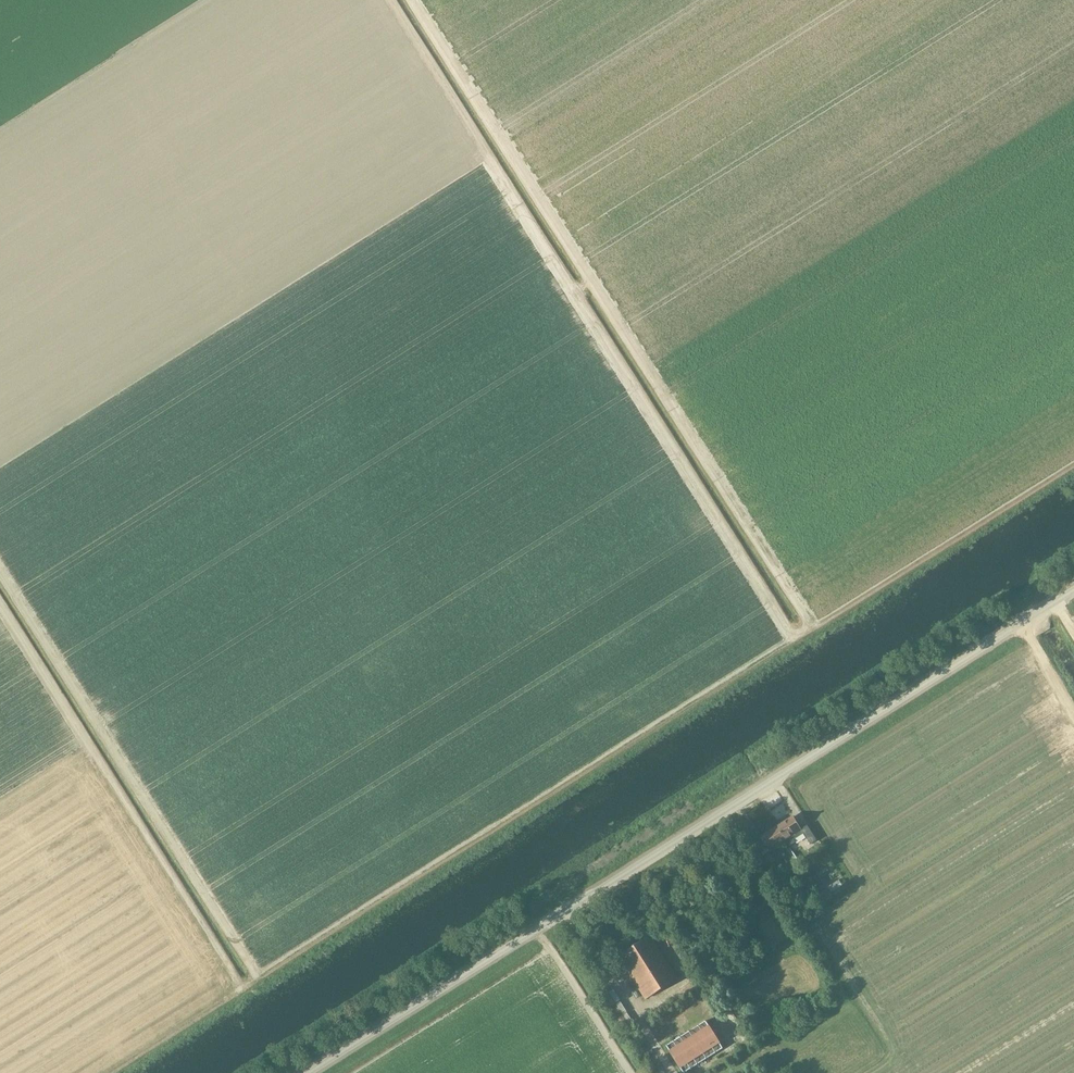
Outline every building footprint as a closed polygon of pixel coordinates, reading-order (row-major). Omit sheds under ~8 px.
[(778,793),(764,800),(767,807),(781,801),(778,793)] [(777,827),(785,839),(790,846),(795,842),(794,840),(804,833),(811,844),(817,840),(807,825),(801,829),(793,817),(777,827)] [(769,849),(785,839),(777,827),(761,837),(769,849)] [(782,883),(787,879),(783,871),(775,875),(782,883)] [(831,894),(843,889),(839,878),(826,884),(831,894)] [(645,1000),(677,980),(651,937),(619,957),(645,1000)] [(665,1046),(682,1072),(685,1072),(723,1050),(705,1022),(665,1046)]
